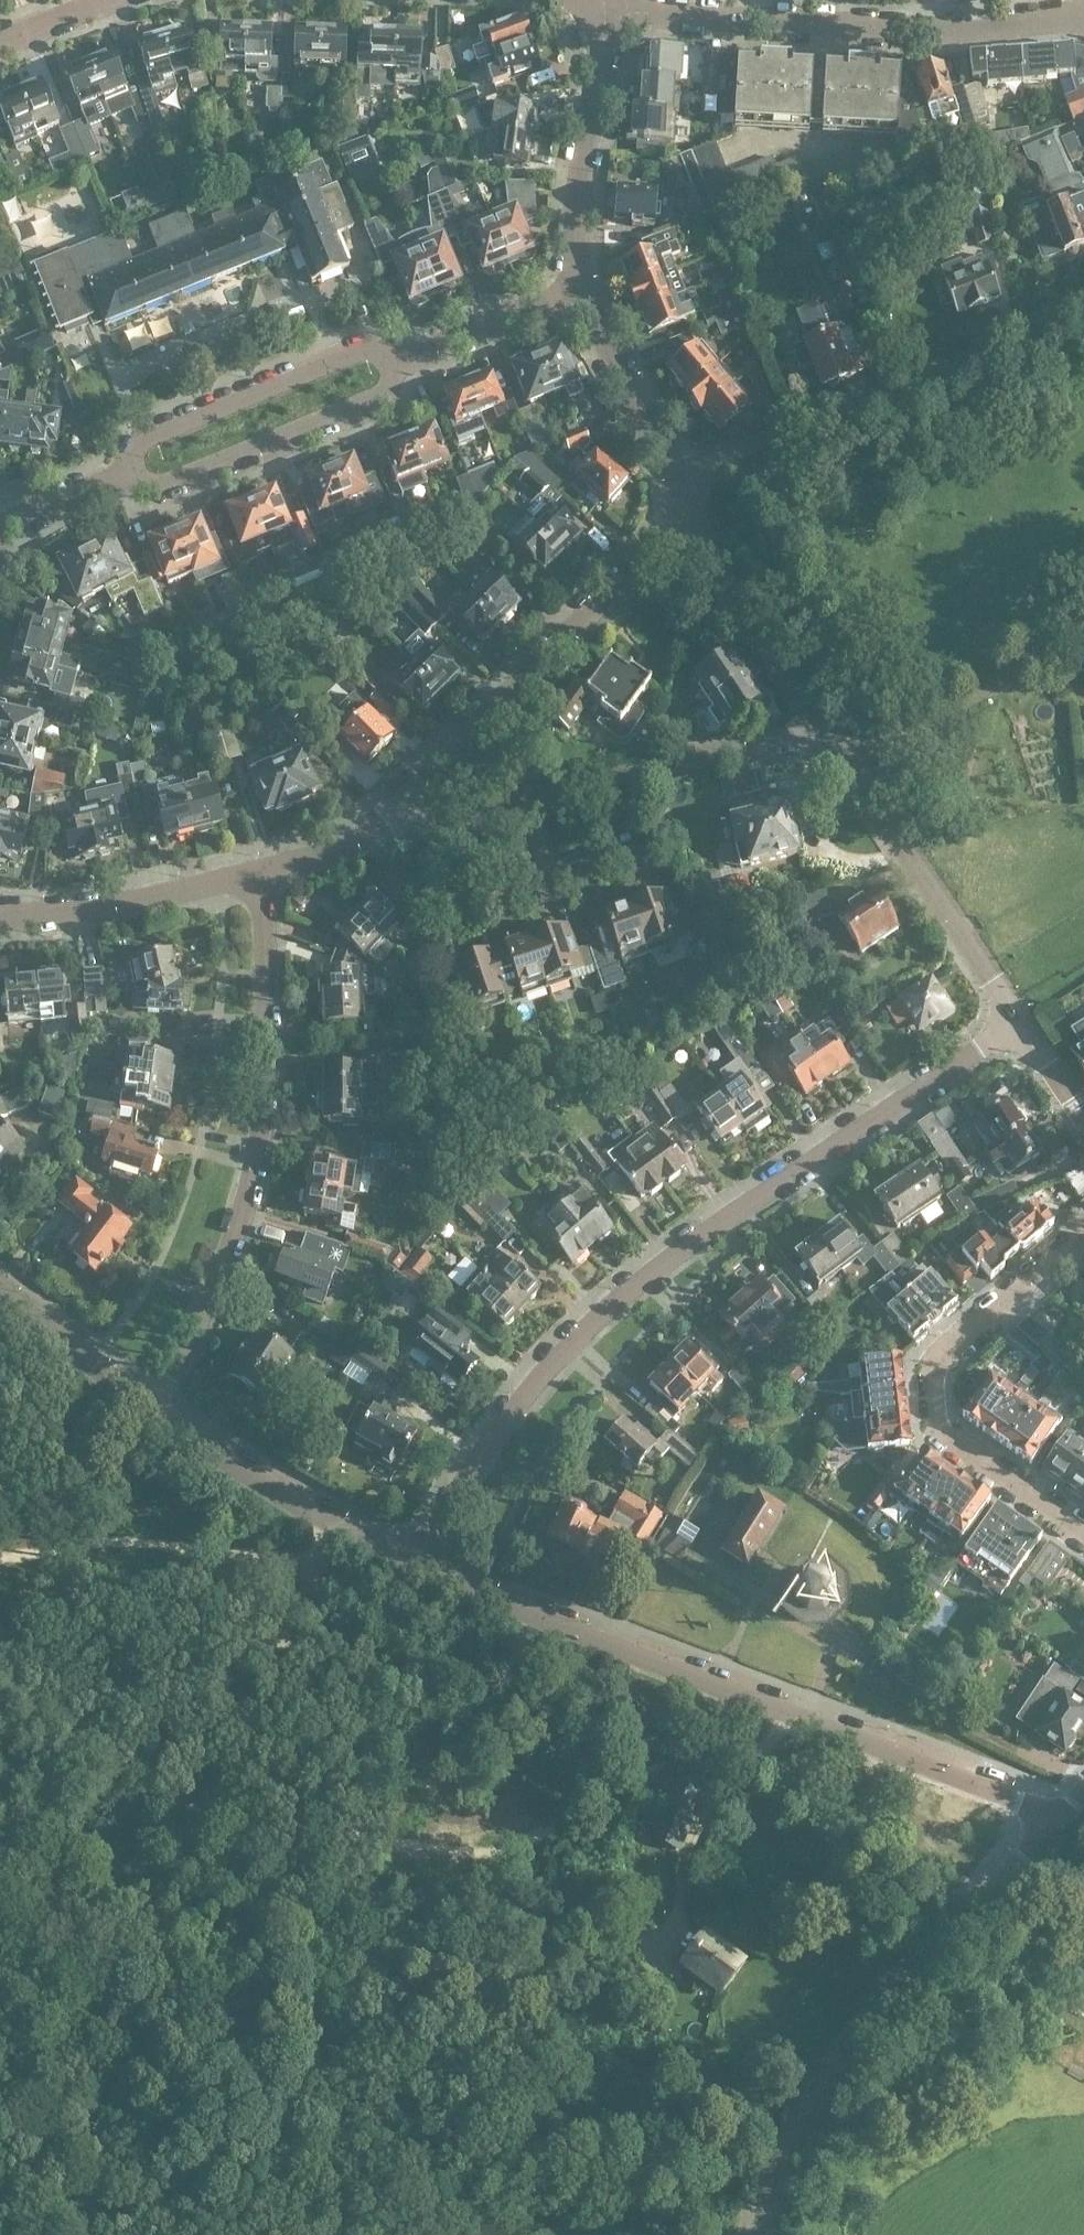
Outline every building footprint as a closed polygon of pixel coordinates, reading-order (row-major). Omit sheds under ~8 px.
[(477,64),(483,61),(534,43),(529,30),(525,29),(523,21),(514,25),(513,22),(492,30),(491,29),(478,34),(483,46),(472,50),(477,64)] [(231,74),(231,73),(244,74),(246,27),(234,27),(232,23),(225,23),(223,26),(221,26),(220,73),(231,74)] [(259,28),(246,27),(244,74),(257,74),(257,77),(261,81),(274,82),(275,64),(271,59),(269,59),(270,28),(269,28),(267,24),(261,24),(259,28)] [(320,69),(321,30),(308,29),(306,26),(299,25),(297,29),(296,29),(295,76),(305,76),(306,69),(320,69)] [(198,60),(194,61),(185,28),(184,29),(181,26),(174,28),(174,32),(161,35),(172,73),(186,69),(188,78),(189,77),(192,86),(195,90),(205,86),(206,82),(200,62),(198,60)] [(333,30),(321,30),(320,69),(333,70),(333,77),(344,78),(345,31),(343,27),(335,27),(333,30)] [(358,63),(356,99),(370,100),(371,86),(380,87),(381,71),(395,72),(397,32),(383,31),(381,28),(374,28),(372,31),(372,39),(364,39),(363,63),(358,63)] [(395,72),(394,85),(408,85),(408,87),(419,87),(421,33),(419,30),(411,29),(409,32),(397,32),(395,72)] [(146,36),(139,38),(138,42),(148,79),(135,82),(149,122),(151,128),(159,125),(154,96),(177,90),(172,73),(161,35),(149,39),(146,36)] [(534,43),(483,61),(492,86),(510,79),(509,78),(543,67),(534,43)] [(1023,84),(1045,82),(1045,77),(1071,75),(1072,78),(1083,74),(1083,49),(1072,46),(1020,50),(1023,84)] [(434,52),(436,59),(441,74),(455,69),(448,47),(434,52)] [(1023,84),(1020,50),(969,54),(970,69),(972,80),(985,79),(986,87),(1023,84)] [(88,63),(105,104),(110,117),(131,108),(139,126),(149,122),(135,82),(124,87),(111,53),(110,54),(107,51),(100,54),(100,58),(88,63)] [(672,83),(672,84),(680,84),(682,53),(650,52),(649,64),(644,64),(643,81),(644,82),(672,83)] [(717,96),(719,56),(706,55),(704,95),(717,96)] [(734,117),(738,60),(738,57),(719,56),(717,96),(716,103),(716,115),(734,117)] [(891,125),(893,132),(901,160),(926,152),(904,77),(900,77),(901,69),(882,68),(882,65),(877,64),(877,63),(848,61),(848,63),(843,63),(843,66),(825,65),(824,78),(812,78),(813,64),(795,63),(795,60),(790,60),(790,57),(761,56),(761,58),(756,57),(756,61),(738,60),(734,117),(734,127),(735,127),(735,123),(752,124),(752,117),(771,118),(770,125),(772,125),(772,119),(790,120),(789,126),(809,127),(821,128),(841,129),(842,122),(858,123),(858,130),(859,130),(860,123),(877,125),(877,131),(879,131),(879,125),(891,125)] [(422,59),(421,71),(425,90),(445,90),(441,74),(436,59),(422,59)] [(93,113),(92,110),(105,104),(88,63),(76,67),(73,65),(66,68),(66,72),(65,72),(84,117),(93,113)] [(962,86),(949,90),(941,64),(919,71),(916,74),(926,108),(928,108),(932,123),(957,115),(962,132),(975,127),(972,116),(963,88),(962,86)] [(281,75),(281,86),(280,99),(294,99),(295,76),(281,75)] [(33,128),(45,123),(48,130),(59,125),(41,82),(40,82),(37,80),(30,83),(30,87),(18,91),(33,128)] [(664,112),(664,113),(671,113),(672,84),(672,83),(644,82),(643,81),(641,81),(641,93),(635,93),(635,110),(635,111),(664,112)] [(975,84),(963,88),(972,116),(988,111),(979,84),(975,84)] [(281,86),(267,86),(266,109),(269,109),(269,114),(276,114),(276,109),(280,110),(280,99),(281,86)] [(478,101),(473,89),(450,98),(454,110),(454,111),(478,101)] [(14,144),(23,140),(36,135),(33,128),(18,91),(7,96),(3,94),(0,95),(0,111),(14,144)] [(1083,117),(1083,92),(1065,100),(1073,121),(1083,117)] [(355,95),(343,94),(342,118),(354,119),(355,95)] [(216,118),(213,102),(212,102),(210,96),(205,97),(204,96),(201,96),(201,98),(199,98),(203,120),(216,118)] [(490,104),(466,113),(474,135),(488,131),(498,132),(531,137),(532,133),(535,131),(536,124),(534,120),(536,108),(525,106),(514,105),(502,103),(501,106),(490,104)] [(635,111),(635,110),(633,110),(632,122),(627,122),(627,139),(626,139),(626,141),(662,143),(664,113),(664,112),(635,111)] [(73,126),(87,161),(100,156),(86,121),(73,126)] [(292,152),(293,125),(279,124),(278,151),(279,151),(278,155),(285,155),(286,154),(290,154),(290,152),(292,152)] [(74,167),(88,161),(87,161),(73,126),(73,125),(59,130),(74,167)] [(1067,158),(1061,144),(1055,129),(1019,144),(1027,162),(1030,161),(1033,168),(1036,166),(1055,208),(1049,210),(1044,198),(1020,208),(1041,261),(1063,253),(1063,254),(1068,252),(1072,254),(1077,252),(1078,248),(1082,246),(1081,243),(1083,242),(1083,177),(1076,177),(1072,167),(1067,158)] [(498,132),(493,161),(527,166),(529,154),(532,151),(533,144),(531,141),(531,137),(498,132)] [(1074,141),(1074,139),(1061,144),(1067,158),(1080,153),(1083,151),(1083,137),(1074,141)] [(378,170),(365,138),(337,150),(350,180),(378,170)] [(714,142),(689,152),(694,164),(719,154),(714,142)] [(696,219),(703,217),(714,212),(704,187),(704,188),(699,176),(694,164),(689,152),(680,156),(679,152),(670,153),(673,160),(661,165),(672,193),(683,188),(696,219)] [(1067,158),(1072,167),(1083,162),(1080,153),(1067,158)] [(18,154),(5,159),(19,191),(32,186),(18,154)] [(694,164),(699,176),(724,166),(719,154),(694,164)] [(0,156),(0,178),(10,174),(3,155),(0,156)] [(431,158),(431,188),(457,187),(456,157),(431,158)] [(770,186),(782,182),(776,167),(772,157),(761,162),(770,186)] [(808,182),(803,171),(798,158),(787,162),(796,186),(805,182),(808,182)] [(836,158),(825,162),(835,185),(846,181),(836,158)] [(225,180),(219,161),(196,169),(203,187),(225,180)] [(761,162),(750,166),(759,191),(770,186),(761,162)] [(787,162),(776,167),(782,182),(785,190),(796,186),(787,162)] [(60,254),(58,249),(37,258),(39,263),(34,265),(34,266),(59,329),(60,330),(65,328),(67,333),(88,324),(86,319),(101,313),(105,322),(103,323),(105,327),(108,325),(108,324),(140,311),(140,312),(144,311),(143,309),(176,296),(176,297),(180,296),(179,295),(211,281),(212,283),(215,281),(215,280),(247,267),(248,268),(251,267),(251,265),(283,252),(283,254),(287,252),(286,250),(297,246),(312,283),(349,268),(335,234),(353,227),(336,187),(332,188),(321,163),(299,172),(303,182),(285,189),(279,175),(257,185),(262,197),(252,201),(258,213),(237,222),(232,209),(212,217),(217,230),(197,238),(186,212),(149,227),(160,253),(134,264),(122,235),(108,240),(106,235),(60,254)] [(245,165),(226,167),(227,177),(246,174),(245,165)] [(699,176),(704,188),(704,187),(729,178),(728,175),(724,166),(699,176)] [(748,195),(759,191),(750,166),(739,171),(748,195)] [(739,171),(728,175),(729,178),(737,199),(748,195),(739,171)] [(196,173),(172,183),(178,199),(202,190),(196,173)] [(507,213),(491,219),(510,264),(517,261),(523,263),(532,259),(534,254),(522,224),(534,219),(532,182),(505,184),(507,213)] [(805,182),(796,186),(785,190),(801,229),(821,221),(811,195),(805,182)] [(169,184),(140,196),(146,210),(175,198),(169,184)] [(631,226),(653,227),(654,217),(658,217),(659,207),(655,206),(656,191),(632,189),(632,187),(618,186),(618,189),(615,188),(614,203),(617,204),(616,219),(632,220),(631,226)] [(970,220),(985,215),(988,214),(981,190),(963,196),(970,220)] [(502,267),(510,264),(491,219),(473,227),(446,192),(438,195),(455,236),(467,231),(485,274),(490,276),(500,273),(502,267)] [(417,236),(413,237),(436,294),(444,291),(449,293),(459,290),(461,284),(443,241),(455,236),(438,195),(427,199),(428,235),(425,235),(421,235),(417,236)] [(969,220),(977,245),(993,240),(985,215),(970,220),(969,220)] [(710,239),(706,229),(702,219),(690,223),(698,244),(710,239)] [(429,297),(436,294),(413,237),(409,238),(406,240),(404,242),(402,243),(399,246),(398,247),(397,249),(375,221),(364,225),(381,266),(394,261),(412,304),(417,307),(427,303),(429,297)] [(646,254),(621,264),(622,265),(620,267),(623,275),(625,275),(630,287),(674,270),(675,270),(670,257),(680,253),(676,243),(681,241),(676,228),(641,242),(646,254)] [(944,283),(945,286),(957,315),(997,298),(985,267),(984,267),(980,257),(962,264),(960,260),(940,268),(946,282),(944,283)] [(17,260),(0,267),(0,280),(22,271),(17,260)] [(684,294),(674,270),(630,287),(628,288),(632,300),(630,302),(634,310),(636,310),(637,313),(640,312),(684,294)] [(0,280),(0,298),(29,286),(22,271),(0,280)] [(847,283),(836,288),(846,313),(857,308),(847,283)] [(707,326),(716,323),(740,314),(729,288),(716,293),(721,307),(703,314),(707,326)] [(684,294),(640,312),(644,324),(643,326),(646,334),(648,333),(649,335),(701,314),(692,291),(684,294)] [(862,372),(845,328),(827,336),(824,329),(828,328),(823,317),(820,318),(816,310),(794,319),(805,345),(791,351),(799,371),(813,365),(823,388),(826,387),(830,389),(837,387),(838,382),(849,378),(849,377),(862,372)] [(55,348),(49,335),(17,349),(23,362),(55,348)] [(538,356),(552,394),(566,388),(570,398),(581,394),(560,344),(556,342),(549,344),(547,349),(549,352),(538,356)] [(683,391),(713,366),(704,356),(708,353),(700,343),(668,370),(675,378),(675,381),(683,391)] [(552,394),(538,356),(526,361),(524,358),(520,356),(514,358),(512,364),(528,404),(552,394)] [(746,374),(755,366),(750,360),(741,368),(746,374)] [(700,412),(701,412),(730,386),(735,382),(724,369),(719,373),(713,366),(683,391),(682,392),(689,400),(689,404),(694,411),(699,411),(700,412)] [(9,383),(11,369),(0,373),(0,381),(9,383)] [(520,418),(518,412),(510,392),(499,396),(489,372),(488,373),(486,370),(479,373),(478,377),(467,381),(479,414),(493,409),(497,419),(507,415),(510,422),(520,418)] [(79,409),(69,383),(66,375),(60,377),(64,386),(58,388),(68,413),(79,409)] [(479,414),(467,381),(455,386),(453,383),(446,386),(445,390),(444,390),(456,420),(448,423),(456,441),(474,433),(468,419),(479,414)] [(730,386),(701,412),(710,422),(713,422),(720,430),(751,404),(743,394),(739,397),(730,386)] [(6,409),(1,447),(9,448),(11,452),(17,453),(19,449),(27,450),(32,412),(35,392),(27,391),(24,411),(6,409)] [(518,412),(520,418),(533,450),(547,445),(531,407),(518,412)] [(32,412),(27,450),(30,451),(32,455),(38,456),(41,452),(47,453),(48,444),(55,445),(56,436),(62,437),(64,427),(58,426),(59,416),(32,412)] [(410,435),(407,436),(422,471),(447,461),(433,426),(421,431),(420,427),(408,432),(410,435)] [(569,451),(576,448),(589,443),(584,431),(564,439),(569,451)] [(393,442),(382,446),(401,494),(426,484),(422,471),(407,436),(405,437),(404,434),(392,439),(393,442)] [(612,465),(590,446),(589,443),(576,448),(590,461),(576,476),(607,504),(609,501),(611,503),(621,492),(618,490),(627,480),(611,466),(612,465)] [(528,470),(549,488),(554,492),(564,481),(530,452),(520,463),(528,470)] [(331,467),(329,467),(344,503),(350,519),(352,518),(352,517),(384,504),(385,505),(386,504),(374,474),(362,479),(353,458),(342,462),(339,461),(332,463),(331,467)] [(467,476),(477,501),(501,474),(499,469),(494,472),(492,466),(467,476)] [(311,490),(298,495),(312,529),(325,523),(335,519),(330,509),(344,503),(329,467),(327,468),(324,467),(317,469),(316,473),(306,477),(311,490)] [(539,499),(549,488),(528,470),(519,481),(539,499)] [(465,506),(477,501),(467,476),(455,481),(465,506)] [(253,499),(251,500),(265,536),(270,548),(273,553),(294,544),(299,554),(316,547),(303,516),(288,522),(275,490),(264,494),(260,493),(254,496),(253,499)] [(237,505),(227,510),(239,540),(230,544),(239,567),(259,559),(256,553),(270,548),(265,536),(251,500),(249,501),(245,499),(239,502),(237,505)] [(405,499),(392,504),(405,537),(418,532),(405,499)] [(526,518),(561,554),(573,543),(575,543),(579,537),(579,536),(576,530),(573,529),(572,528),(573,526),(552,505),(542,499),(525,516),(526,517),(526,518)] [(561,554),(526,518),(506,537),(535,565),(536,564),(538,565),(538,569),(543,570),(544,572),(545,571),(550,569),(550,565),(561,554)] [(185,527),(174,531),(192,574),(195,582),(227,569),(214,537),(207,540),(199,521),(197,522),(192,521),(187,523),(185,527)] [(483,522),(474,532),(491,549),(501,539),(483,522)] [(155,553),(143,558),(144,561),(150,576),(149,576),(152,583),(165,577),(167,584),(192,574),(174,531),(164,536),(160,534),(154,537),(152,540),(150,541),(153,549),(155,553)] [(474,532),(465,541),(482,558),(491,549),(474,532)] [(87,549),(84,550),(102,584),(105,590),(110,602),(133,591),(144,616),(163,608),(152,583),(149,576),(138,581),(131,566),(126,557),(120,561),(113,547),(114,545),(111,540),(109,539),(108,538),(98,543),(95,542),(87,546),(87,549)] [(74,587),(60,594),(73,606),(92,597),(89,591),(102,584),(84,550),(82,551),(79,550),(72,553),(71,556),(61,561),(62,563),(61,565),(64,571),(66,571),(70,579),(74,587)] [(1083,572),(1083,553),(1074,558),(1082,573),(1083,572)] [(334,559),(324,563),(329,576),(339,572),(334,559)] [(490,574),(470,594),(500,624),(512,611),(515,612),(517,607),(518,606),(517,605),(515,601),(512,600),(510,598),(512,596),(490,574)] [(416,582),(405,593),(436,625),(448,613),(416,582)] [(234,627),(252,615),(239,587),(227,593),(237,619),(231,622),(234,627)] [(436,625),(405,593),(399,588),(389,599),(425,636),(436,625)] [(470,594),(451,613),(473,635),(475,633),(476,635),(477,638),(481,640),(483,641),(484,640),(489,638),(489,635),(500,624),(470,594)] [(64,642),(71,617),(72,612),(62,604),(58,603),(56,612),(38,607),(37,608),(28,605),(25,617),(21,616),(18,627),(22,628),(21,630),(64,642)] [(99,616),(92,624),(104,634),(111,626),(99,616)] [(92,624),(86,631),(98,641),(104,634),(92,624)] [(64,642),(21,630),(20,632),(16,631),(13,642),(17,643),(14,656),(58,668),(76,672),(79,660),(60,654),(64,642)] [(694,643),(683,666),(689,674),(695,670),(708,649),(694,643)] [(429,644),(410,663),(439,693),(451,682),(454,682),(456,677),(457,676),(456,675),(454,669),(452,669),(449,667),(451,666),(429,644)] [(333,645),(321,657),(337,673),(340,670),(346,676),(368,698),(377,689),(355,667),(349,661),(333,645)] [(719,656),(714,659),(703,666),(704,668),(691,677),(695,683),(691,686),(694,691),(699,688),(707,700),(748,674),(740,662),(737,664),(729,652),(720,658),(719,656)] [(54,693),(51,708),(88,717),(92,703),(62,696),(65,686),(54,683),(58,668),(14,656),(13,657),(10,656),(7,667),(11,668),(7,680),(16,683),(16,684),(35,689),(35,688),(54,693)] [(574,684),(565,697),(560,694),(550,708),(554,711),(550,717),(568,731),(589,702),(604,714),(597,724),(618,740),(623,740),(627,738),(643,716),(643,711),(641,708),(635,703),(649,684),(629,669),(626,672),(609,660),(586,692),(574,684)] [(410,663),(390,683),(412,704),(413,703),(414,704),(416,708),(421,710),(422,711),(423,709),(428,708),(428,705),(439,693),(410,663)] [(155,694),(162,670),(146,666),(139,690),(155,694)] [(737,719),(754,708),(752,706),(761,700),(753,689),(756,687),(748,674),(707,700),(722,724),(736,716),(737,719)] [(352,696),(326,722),(334,730),(340,736),(367,763),(394,737),(382,725),(387,720),(378,712),(374,717),(366,710),(361,704),(352,696)] [(279,706),(270,715),(291,737),(301,728),(279,706)] [(670,706),(661,716),(680,731),(688,721),(670,706)] [(31,745),(34,732),(40,734),(43,722),(10,714),(9,712),(3,711),(0,712),(0,739),(31,745)] [(136,729),(166,729),(166,719),(137,719),(136,729)] [(94,738),(115,744),(119,729),(97,724),(94,738)] [(240,757),(238,750),(230,728),(219,731),(221,738),(224,750),(227,761),(240,757)] [(214,764),(227,761),(224,750),(221,738),(208,741),(210,750),(214,764)] [(30,750),(31,745),(0,739),(0,766),(32,773),(35,762),(28,760),(30,750)] [(295,750),(273,759),(293,805),(309,798),(308,795),(318,790),(311,774),(313,774),(309,766),(307,767),(301,750),(299,748),(295,750)] [(276,813),(293,805),(273,759),(247,771),(255,790),(253,791),(256,798),(258,797),(265,813),(275,809),(276,813)] [(131,775),(130,767),(129,763),(116,766),(118,778),(131,775)] [(180,778),(183,790),(194,835),(211,831),(210,827),(221,824),(208,772),(211,771),(208,763),(204,764),(195,767),(197,774),(195,774),(193,771),(191,770),(187,770),(185,771),(183,774),(183,778),(180,778)] [(143,764),(130,767),(131,775),(134,789),(147,787),(143,764)] [(42,772),(36,795),(36,796),(45,794),(62,791),(65,778),(42,772)] [(111,852),(117,850),(115,842),(121,841),(117,823),(128,821),(124,799),(135,797),(134,789),(131,775),(118,778),(120,786),(84,794),(87,808),(86,808),(87,813),(97,855),(98,854),(101,857),(109,855),(111,852)] [(0,789),(0,798),(7,799),(8,791),(0,789)] [(194,835),(183,790),(167,794),(166,789),(154,792),(166,838),(177,835),(178,839),(194,835)] [(45,794),(36,796),(30,796),(28,815),(44,819),(45,818),(45,794)] [(780,797),(771,799),(773,808),(782,806),(780,797)] [(798,854),(793,835),(786,807),(763,813),(760,801),(728,808),(737,845),(735,846),(735,849),(745,846),(749,866),(798,854)] [(97,855),(87,813),(53,821),(53,819),(45,818),(44,819),(44,838),(64,833),(68,852),(74,851),(76,859),(81,858),(85,860),(93,858),(95,855),(97,855)] [(0,822),(0,863),(3,864),(5,861),(14,863),(15,854),(21,855),(25,834),(24,834),(27,822),(16,820),(15,823),(0,820),(0,822)] [(872,892),(836,915),(861,954),(897,930),(872,892)] [(628,898),(647,955),(672,946),(670,941),(683,936),(670,898),(657,903),(654,895),(644,899),(642,893),(628,898)] [(355,913),(384,941),(398,926),(396,925),(400,920),(372,894),(365,902),(362,900),(355,908),(357,910),(355,913)] [(647,955),(628,898),(612,904),(614,909),(606,912),(604,906),(589,912),(600,943),(588,947),(597,971),(603,991),(624,983),(618,963),(622,962),(623,963),(647,955)] [(359,964),(359,962),(361,957),(363,959),(367,955),(377,964),(392,948),(384,941),(355,913),(351,916),(349,914),(342,921),(343,924),(335,932),(342,938),(340,943),(338,942),(334,955),(359,964)] [(528,932),(548,989),(573,981),(570,974),(584,970),(585,975),(597,971),(588,947),(577,951),(570,931),(557,936),(555,929),(545,932),(543,927),(528,932)] [(490,959),(503,998),(521,992),(523,998),(548,989),(528,932),(512,938),(514,942),(504,946),(506,953),(490,959)] [(710,958),(714,956),(716,953),(716,950),(715,947),(713,944),(711,941),(707,939),(704,939),(700,940),(698,944),(698,947),(700,950),(702,953),(704,955),(707,957),(710,958)] [(480,1012),(505,1004),(503,998),(490,959),(486,946),(470,952),(472,957),(463,960),(465,967),(451,972),(465,1011),(478,1006),(480,1012)] [(135,990),(137,990),(176,981),(169,952),(139,959),(139,960),(130,962),(135,990)] [(323,998),(363,997),(374,996),(374,969),(359,962),(359,964),(334,955),(330,966),(332,966),(330,971),(322,971),(322,982),(319,983),(319,994),(322,994),(323,998)] [(85,999),(95,998),(103,996),(101,968),(83,969),(85,999)] [(63,988),(61,976),(48,977),(48,974),(36,976),(36,979),(40,1016),(54,1015),(55,1020),(66,1019),(64,1004),(71,1003),(69,987),(63,988)] [(18,978),(19,980),(4,982),(8,1024),(22,1022),(22,1018),(40,1016),(36,979),(30,979),(30,976),(18,978)] [(433,980),(420,984),(429,1010),(442,1006),(433,980)] [(176,981),(137,990),(136,1005),(159,1006),(159,1012),(190,1013),(191,994),(184,994),(185,987),(177,987),(176,981)] [(919,1027),(931,1020),(946,1010),(945,1008),(945,1003),(941,998),(937,996),(929,983),(891,1007),(900,1021),(911,1014),(919,1027)] [(780,989),(769,997),(781,1015),(792,1008),(780,989)] [(323,1024),(343,1024),(362,1023),(361,1018),(363,1018),(363,997),(323,998),(323,1002),(320,1003),(320,1014),(323,1014),(323,1024)] [(769,997),(758,1004),(770,1022),(781,1015),(769,997)] [(96,1014),(95,998),(85,999),(86,1014),(96,1014)] [(87,1032),(85,1017),(84,1007),(69,1008),(74,1044),(86,1042),(87,1032)] [(112,1014),(85,1017),(87,1032),(113,1029),(112,1014)] [(861,1041),(874,1032),(865,1020),(853,1029),(861,1041)] [(806,1025),(795,1033),(827,1080),(845,1067),(849,1065),(837,1048),(843,1043),(828,1021),(812,1032),(811,1032),(806,1025)] [(728,1023),(712,1028),(733,1058),(735,1057),(737,1061),(720,1073),(728,1085),(717,1093),(718,1093),(742,1127),(741,1127),(746,1134),(753,1129),(768,1119),(763,1112),(764,1111),(757,1103),(757,1102),(763,1099),(764,1100),(765,1100),(762,1095),(773,1088),(757,1065),(738,1037),(728,1023)] [(1063,1037),(1083,1071),(1083,1024),(1063,1037)] [(450,1027),(426,1027),(422,1028),(423,1041),(450,1040),(450,1027)] [(152,1050),(154,1036),(117,1031),(114,1048),(135,1051),(136,1048),(152,1050)] [(778,1055),(763,1065),(779,1087),(793,1077),(805,1095),(809,1093),(809,1092),(827,1080),(795,1033),(783,1041),(782,1042),(787,1049),(778,1055)] [(388,1044),(388,1055),(388,1057),(450,1055),(450,1042),(388,1044)] [(63,1072),(76,1071),(79,1054),(79,1052),(59,1061),(63,1072)] [(116,1076),(172,1084),(175,1062),(176,1062),(176,1058),(142,1053),(140,1065),(128,1063),(127,1064),(118,1062),(116,1076)] [(376,1096),(376,1066),(359,1065),(359,1069),(324,1068),(323,1078),(318,1078),(318,1095),(376,1096)] [(172,1084),(116,1076),(114,1090),(123,1091),(120,1108),(143,1111),(143,1107),(168,1110),(169,1106),(172,1084)] [(670,1086),(659,1093),(679,1122),(697,1109),(704,1119),(700,1122),(706,1130),(711,1129),(720,1142),(741,1127),(742,1127),(718,1093),(708,1100),(701,1096),(685,1107),(670,1086)] [(65,1093),(47,1087),(38,1113),(55,1119),(65,1093)] [(27,1107),(20,1089),(0,1098),(0,1118),(27,1107)] [(646,1097),(666,1125),(675,1119),(655,1090),(646,1097)] [(375,1106),(376,1096),(318,1095),(318,1110),(323,1110),(323,1121),(343,1121),(343,1127),(357,1127),(357,1121),(360,1121),(360,1106),(375,1106)] [(110,1120),(113,1107),(113,1105),(88,1099),(88,1102),(81,1101),(78,1113),(110,1120)] [(934,1116),(944,1131),(962,1119),(952,1104),(934,1116)] [(973,1126),(989,1151),(1024,1128),(1022,1125),(1025,1123),(1019,1114),(1016,1116),(1007,1104),(973,1126)] [(109,1123),(110,1120),(78,1113),(77,1117),(89,1120),(87,1129),(91,1130),(90,1134),(106,1137),(109,1123)] [(23,1149),(16,1143),(18,1141),(0,1123),(0,1173),(23,1149)] [(559,1152),(569,1144),(554,1123),(543,1131),(559,1152)] [(1006,1176),(1015,1171),(1040,1154),(1024,1128),(989,1151),(984,1154),(992,1165),(996,1162),(1006,1176)] [(651,1146),(641,1154),(662,1182),(665,1180),(668,1183),(679,1175),(676,1171),(683,1166),(674,1154),(677,1151),(670,1142),(667,1144),(657,1131),(646,1139),(651,1146)] [(382,1146),(412,1148),(424,1150),(425,1136),(383,1133),(382,1146)] [(116,1154),(113,1163),(151,1176),(159,1149),(140,1143),(141,1142),(134,1140),(133,1141),(111,1134),(106,1150),(116,1154)] [(931,1145),(952,1176),(965,1168),(959,1159),(961,1158),(945,1135),(931,1145)] [(606,1170),(606,1169),(585,1142),(576,1148),(598,1176),(606,1170)] [(412,1148),(382,1146),(380,1160),(409,1165),(412,1148)] [(662,1182),(641,1154),(631,1161),(625,1154),(614,1163),(624,1176),(621,1179),(628,1188),(631,1186),(640,1198),(648,1192),(650,1196),(661,1188),(659,1185),(662,1182)] [(358,1194),(360,1181),(363,1162),(328,1156),(327,1163),(311,1160),(310,1169),(307,1169),(305,1183),(307,1183),(307,1187),(342,1192),(358,1194)] [(900,1179),(896,1182),(919,1215),(937,1203),(936,1201),(940,1198),(918,1166),(909,1173),(908,1170),(898,1177),(900,1179)] [(971,1177),(965,1168),(952,1176),(958,1185),(971,1177)] [(83,1237),(72,1250),(71,1252),(77,1258),(78,1261),(86,1268),(89,1268),(96,1272),(111,1253),(115,1255),(124,1244),(120,1241),(130,1229),(104,1209),(104,1210),(85,1195),(89,1190),(77,1181),(60,1202),(86,1223),(85,1225),(87,1226),(81,1234),(83,1237)] [(919,1215),(896,1182),(892,1185),(891,1182),(882,1188),(883,1191),(875,1197),(896,1228),(901,1225),(902,1227),(919,1215)] [(475,1195),(498,1217),(509,1206),(487,1183),(475,1195)] [(976,1215),(983,1212),(1002,1203),(1017,1197),(1011,1183),(967,1202),(975,1212),(976,1215)] [(342,1192),(307,1187),(306,1191),(304,1190),(302,1204),(304,1204),(303,1213),(329,1217),(327,1228),(352,1231),(356,1208),(340,1206),(342,1192)] [(611,1230),(589,1204),(574,1187),(554,1204),(591,1247),(608,1232),(608,1233),(611,1230)] [(975,1212),(967,1202),(959,1189),(948,1197),(964,1220),(975,1212)] [(498,1217),(475,1195),(466,1204),(504,1243),(514,1234),(498,1217)] [(983,1212),(1000,1231),(1017,1251),(1023,1252),(1052,1226),(1050,1224),(1051,1220),(1046,1214),(1041,1214),(1040,1212),(1039,1212),(1032,1205),(1016,1219),(1002,1203),(983,1212)] [(591,1247),(554,1204),(544,1213),(550,1220),(549,1220),(558,1231),(549,1238),(572,1265),(575,1262),(574,1261),(591,1247)] [(820,1236),(816,1239),(840,1271),(858,1258),(856,1256),(861,1253),(837,1222),(830,1228),(827,1226),(819,1233),(820,1236)] [(1003,1263),(1017,1251),(1000,1231),(998,1232),(1001,1236),(990,1246),(982,1238),(968,1250),(965,1245),(955,1254),(940,1236),(928,1244),(963,1284),(980,1269),(990,1280),(1003,1269),(1003,1263)] [(347,1234),(343,1247),(363,1253),(385,1261),(389,1248),(367,1240),(347,1234)] [(279,1255),(274,1267),(278,1268),(276,1275),(308,1287),(304,1298),(322,1305),(324,1298),(331,1281),(335,1270),(342,1272),(350,1250),(342,1247),(342,1246),(307,1235),(301,1251),(305,1253),(303,1257),(285,1250),(283,1257),(279,1255)] [(892,1237),(881,1245),(898,1266),(908,1258),(892,1237)] [(840,1271),(816,1239),(813,1241),(810,1239),(802,1245),(804,1248),(796,1254),(819,1285),(823,1281),(825,1283),(840,1271)] [(898,1266),(881,1245),(871,1253),(888,1274),(898,1266)] [(425,1294),(433,1283),(436,1280),(424,1271),(433,1260),(418,1248),(398,1272),(412,1284),(425,1294)] [(394,1250),(386,1261),(398,1270),(406,1259),(394,1250)] [(477,1271),(521,1309),(528,1301),(531,1300),(534,1296),(535,1293),(538,1289),(523,1276),(526,1272),(517,1263),(513,1268),(494,1251),(477,1271)] [(384,1269),(378,1283),(399,1300),(409,1289),(412,1284),(387,1265),(384,1269)] [(922,1266),(910,1276),(902,1267),(892,1275),(934,1323),(941,1317),(947,1318),(958,1308),(940,1287),(940,1282),(935,1276),(931,1276),(922,1266)] [(521,1309),(477,1271),(459,1290),(503,1329),(505,1326),(509,1325),(513,1322),(513,1318),(521,1309)] [(934,1323),(892,1275),(891,1274),(868,1291),(887,1314),(887,1318),(892,1324),(897,1324),(915,1345),(926,1335),(927,1330),(934,1323)] [(374,1291),(378,1281),(365,1276),(362,1287),(374,1291)] [(755,1283),(739,1298),(776,1340),(787,1331),(781,1324),(782,1323),(774,1315),(791,1300),(773,1280),(764,1287),(758,1280),(755,1283)] [(817,1293),(807,1302),(825,1323),(835,1314),(817,1293)] [(722,1312),(719,1315),(730,1328),(719,1339),(729,1351),(741,1340),(742,1341),(750,1333),(759,1343),(760,1343),(766,1349),(776,1340),(739,1298),(722,1312)] [(823,1324),(806,1303),(795,1312),(812,1333),(823,1324)] [(1048,1336),(1028,1318),(1015,1328),(1037,1348),(1048,1336)] [(314,1320),(306,1331),(306,1332),(334,1350),(329,1357),(343,1366),(355,1346),(314,1320)] [(445,1372),(459,1384),(476,1363),(425,1322),(407,1344),(430,1362),(428,1366),(441,1377),(445,1372)] [(844,1323),(841,1338),(869,1344),(873,1328),(844,1323)] [(1013,1332),(1001,1342),(1033,1365),(1039,1356),(1013,1332)] [(231,1376),(264,1397),(266,1394),(272,1398),(280,1387),(274,1383),(292,1355),(259,1334),(250,1348),(246,1346),(237,1360),(240,1362),(231,1376)] [(685,1347),(667,1366),(694,1392),(702,1384),(711,1392),(721,1381),(716,1376),(721,1371),(700,1351),(695,1356),(685,1347)] [(782,1347),(772,1356),(778,1363),(788,1354),(782,1347)] [(369,1375),(379,1382),(389,1369),(359,1349),(349,1362),(350,1363),(369,1375)] [(794,1357),(767,1380),(779,1395),(785,1390),(807,1392),(808,1375),(794,1357)] [(861,1365),(858,1365),(859,1381),(837,1383),(838,1396),(849,1394),(850,1396),(902,1390),(902,1389),(901,1389),(900,1380),(901,1380),(901,1377),(903,1374),(902,1366),(899,1363),(899,1361),(874,1363),(871,1361),(863,1362),(861,1365)] [(694,1392),(667,1366),(649,1386),(661,1398),(656,1403),(663,1409),(653,1420),(667,1431),(671,1435),(678,1426),(670,1420),(686,1403),(685,1402),(694,1392)] [(737,1367),(727,1376),(745,1395),(754,1386),(737,1367)] [(1027,1389),(1028,1388),(1038,1373),(1030,1368),(1020,1382),(985,1433),(984,1433),(1007,1449),(1008,1449),(1042,1399),(1041,1399),(1027,1389)] [(962,1417),(985,1433),(1020,1382),(1011,1376),(1007,1382),(992,1372),(962,1417)] [(1059,1373),(1046,1392),(1054,1398),(1067,1380),(1059,1373)] [(902,1391),(902,1390),(850,1396),(853,1423),(904,1418),(903,1408),(904,1408),(904,1405),(906,1402),(906,1394),(902,1391)] [(1042,1398),(1041,1399),(1042,1399),(1008,1449),(1030,1465),(1061,1420),(1047,1409),(1051,1404),(1042,1398)] [(382,1451),(375,1462),(376,1463),(378,1460),(395,1469),(393,1472),(394,1473),(398,1465),(403,1464),(409,1454),(407,1448),(415,1433),(384,1416),(385,1412),(374,1406),(357,1438),(360,1439),(357,1444),(366,1449),(369,1444),(382,1451)] [(746,1418),(728,1423),(731,1436),(749,1431),(746,1418)] [(904,1418),(853,1423),(848,1424),(837,1435),(845,1443),(866,1441),(867,1451),(870,1450),(873,1453),(881,1452),(883,1449),(908,1446),(908,1444),(911,1440),(910,1433),(906,1430),(906,1427),(905,1427),(904,1418)] [(696,1457),(671,1435),(667,1431),(652,1448),(643,1440),(647,1436),(638,1429),(634,1431),(622,1421),(604,1441),(623,1458),(620,1464),(629,1472),(633,1467),(635,1468),(644,1458),(652,1460),(664,1446),(687,1467),(696,1457)] [(1064,1484),(1083,1457),(1083,1444),(1080,1441),(1077,1445),(1066,1437),(1043,1470),(1045,1471),(1043,1474),(1054,1481),(1056,1479),(1064,1484)] [(900,1514),(908,1520),(913,1514),(916,1508),(944,1469),(921,1452),(898,1486),(893,1492),(908,1503),(900,1514)] [(1083,1498),(1083,1457),(1064,1484),(1073,1490),(1071,1493),(1082,1501),(1083,1498)] [(922,1529),(930,1535),(938,1524),(938,1525),(966,1485),(967,1485),(944,1469),(916,1508),(930,1518),(922,1529)] [(880,1511),(893,1492),(898,1486),(888,1478),(870,1504),(880,1511)] [(989,1501),(966,1485),(938,1525),(938,1524),(930,1535),(927,1539),(936,1545),(946,1530),(961,1541),(989,1501)] [(661,1516),(646,1507),(630,1497),(624,1494),(613,1512),(618,1516),(635,1526),(629,1535),(643,1544),(661,1516)] [(783,1511),(758,1495),(722,1552),(748,1567),(783,1511)] [(613,1543),(621,1547),(628,1532),(603,1521),(601,1526),(594,1523),(595,1520),(562,1506),(547,1539),(579,1554),(589,1532),(597,1536),(613,1543)] [(1041,1538),(996,1506),(955,1565),(1000,1597),(1035,1546),(1036,1547),(1038,1544),(1037,1544),(1041,1538)] [(882,1516),(876,1511),(874,1514),(871,1518),(877,1523),(882,1516)] [(684,1523),(673,1516),(656,1545),(680,1560),(690,1544),(676,1536),(684,1523)] [(1059,1550),(1048,1543),(1027,1573),(1038,1581),(1059,1550)] [(925,1577),(940,1588),(947,1578),(932,1567),(925,1577)] [(826,1620),(835,1610),(835,1609),(837,1610),(838,1606),(837,1606),(836,1591),(837,1590),(836,1588),(844,1580),(830,1568),(823,1576),(820,1575),(820,1576),(805,1577),(804,1576),(801,1578),(801,1579),(792,1589),(791,1590),(790,1589),(789,1593),(790,1593),(791,1608),(790,1609),(792,1612),(793,1611),(804,1621),(803,1622),(807,1624),(807,1623),(822,1622),(823,1623),(826,1621),(826,1620)] [(1077,1662),(1071,1671),(1083,1680),(1083,1667),(1077,1662)] [(1063,1673),(1054,1667),(1044,1681),(1017,1720),(1037,1733),(1036,1734),(1064,1752),(1067,1748),(1071,1747),(1075,1740),(1074,1737),(1083,1723),(1083,1707),(1068,1697),(1078,1683),(1063,1673)] [(1080,1682),(1075,1691),(1083,1697),(1083,1685),(1080,1682)] [(655,1841),(675,1849),(689,1818),(690,1819),(705,1782),(682,1772),(667,1809),(668,1810),(655,1841)] [(682,1966),(719,1993),(742,1961),(705,1934),(682,1966)]
